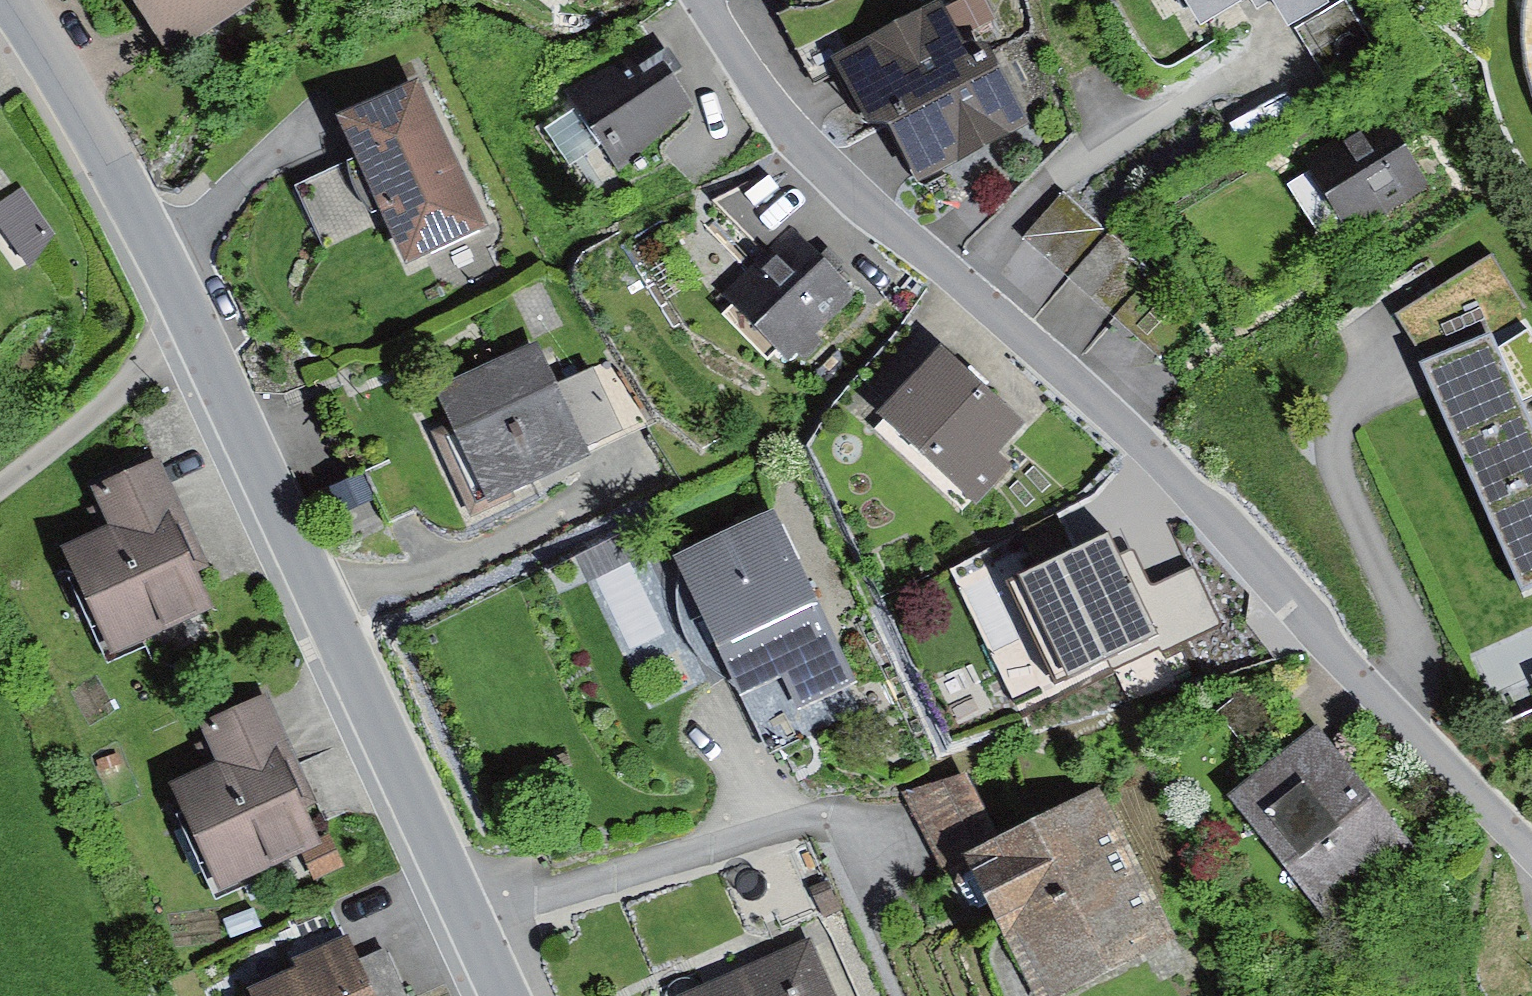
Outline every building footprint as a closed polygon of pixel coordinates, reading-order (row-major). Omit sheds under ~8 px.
[(167,56),(254,0),(130,0),(167,56)] [(833,58),(913,16),(905,0),(834,0),(818,8),(792,5),(778,13),(809,72),(833,58)] [(833,58),(868,122),(888,122),(999,66),(987,41),(963,41),(960,34),(992,16),(983,0),(956,0),(942,7),(939,2),(913,16),(833,58)] [(1200,27),(1245,0),(1184,0),(1200,27)] [(1254,13),(1271,2),(1287,28),(1327,3),(1325,0),(1246,0),(1254,13)] [(1297,27),(1326,74),(1374,45),(1347,0),(1341,0),(1297,27)] [(656,40),(566,89),(618,171),(694,102),(656,40)] [(999,66),(888,122),(917,180),(1029,124),(999,66)] [(419,77),(340,114),(359,154),(388,218),(409,262),(489,225),(419,77)] [(1381,115),(1307,161),(1351,232),(1425,186),(1381,115)] [(388,218),(359,154),(294,184),(323,247),(388,218)] [(0,202),(0,227),(28,265),(54,233),(22,185),(0,202)] [(1065,189),(1023,235),(1069,274),(1109,229),(1065,189)] [(791,224),(722,292),(786,357),(795,349),(806,360),(824,342),(812,331),(855,289),(791,224)] [(1155,267),(1109,229),(1069,274),(1114,315),(1155,267)] [(1428,363),(1492,335),(1531,317),(1492,252),(1396,315),(1428,363)] [(1422,365),(1519,589),(1531,583),(1531,426),(1521,402),(1531,396),(1531,338),(1525,328),(1497,347),(1492,335),(1428,363),(1422,365)] [(1026,422),(940,343),(878,411),(978,502),(1012,464),(999,452),(1026,422)] [(540,344),(436,388),(480,492),(584,449),(556,384),(540,344)] [(608,361),(556,384),(584,449),(649,422),(608,361)] [(109,525),(60,547),(108,654),(210,609),(194,573),(208,566),(158,454),(91,484),(109,525)] [(365,473),(330,488),(341,513),(376,498),(365,473)] [(774,508),(673,555),(740,696),(784,675),(798,704),(854,677),(774,508)] [(1106,535),(1009,580),(1056,680),(1153,635),(1116,557),(1106,535)] [(1131,550),(1116,557),(1153,635),(1161,652),(1220,626),(1221,621),(1197,572),(1191,568),(1156,584),(1152,584),(1149,581),(1134,552),(1131,550)] [(1262,672),(1218,711),(1247,743),(1291,703),(1262,672)] [(784,675),(740,696),(768,754),(868,706),(854,677),(798,704),(784,675)] [(218,759),(171,782),(223,889),(320,842),(302,807),(318,800),(266,693),(201,724),(218,759)] [(1315,723),(1230,788),(1322,906),(1406,841),(1315,723)] [(119,753),(98,760),(102,771),(123,764),(119,753)] [(962,853),(999,834),(967,771),(900,792),(940,864),(962,853)] [(962,853),(1035,995),(1060,995),(1181,934),(1102,781),(999,834),(962,853)] [(332,841),(303,854),(315,880),(344,867),(332,841)] [(831,879),(813,887),(826,915),(844,907),(831,879)] [(347,931),(289,957),(294,966),(248,986),(252,995),(376,995),(347,931)] [(673,995),(674,995),(832,995),(809,939),(673,995)]
